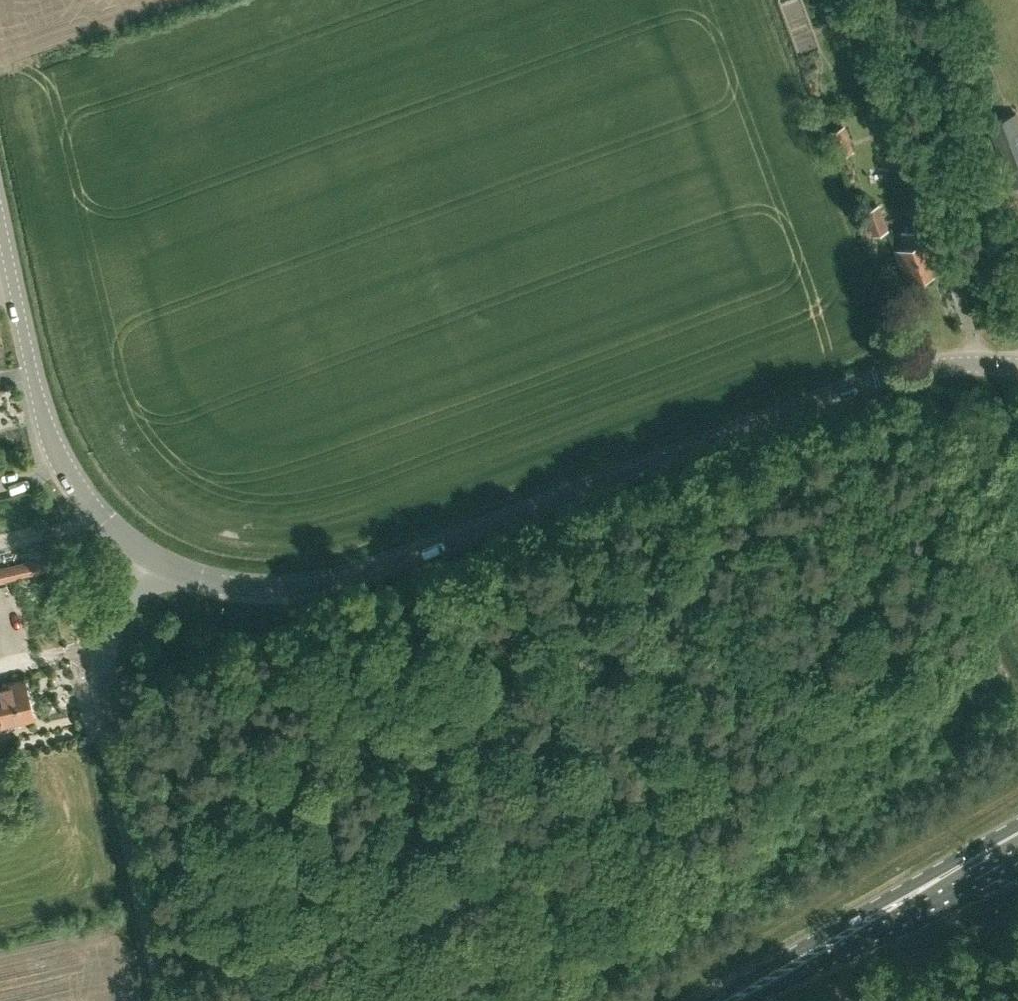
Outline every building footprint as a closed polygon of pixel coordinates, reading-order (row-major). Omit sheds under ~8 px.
[(987,122),(1012,185),(1017,183),(1017,112),(1017,109),(987,122)] [(844,120),(829,126),(838,150),(853,144),(844,120)] [(889,228),(879,202),(864,207),(873,233),(889,228)] [(909,244),(897,248),(908,278),(938,267),(929,243),(933,241),(926,222),(904,230),(909,244)] [(42,558),(0,568),(0,578),(44,567),(42,558)] [(3,720),(30,712),(22,678),(0,683),(0,708),(3,720)]
